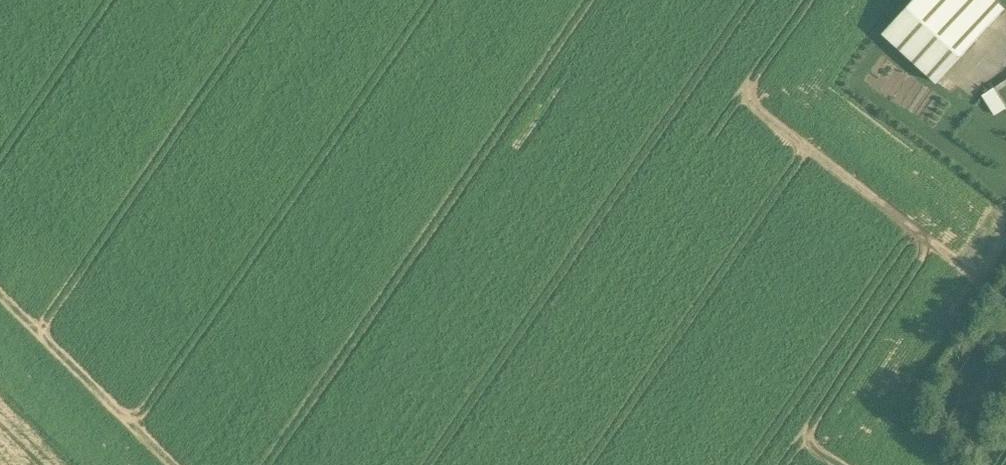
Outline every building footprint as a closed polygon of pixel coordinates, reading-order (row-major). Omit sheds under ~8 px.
[(936,84),(1005,9),(997,0),(914,0),(883,34),(936,84)] [(993,87),(984,93),(994,112),(1004,106),(993,87)] [(989,297),(1003,306),(1005,301),(1005,299),(994,290),(989,297)]
